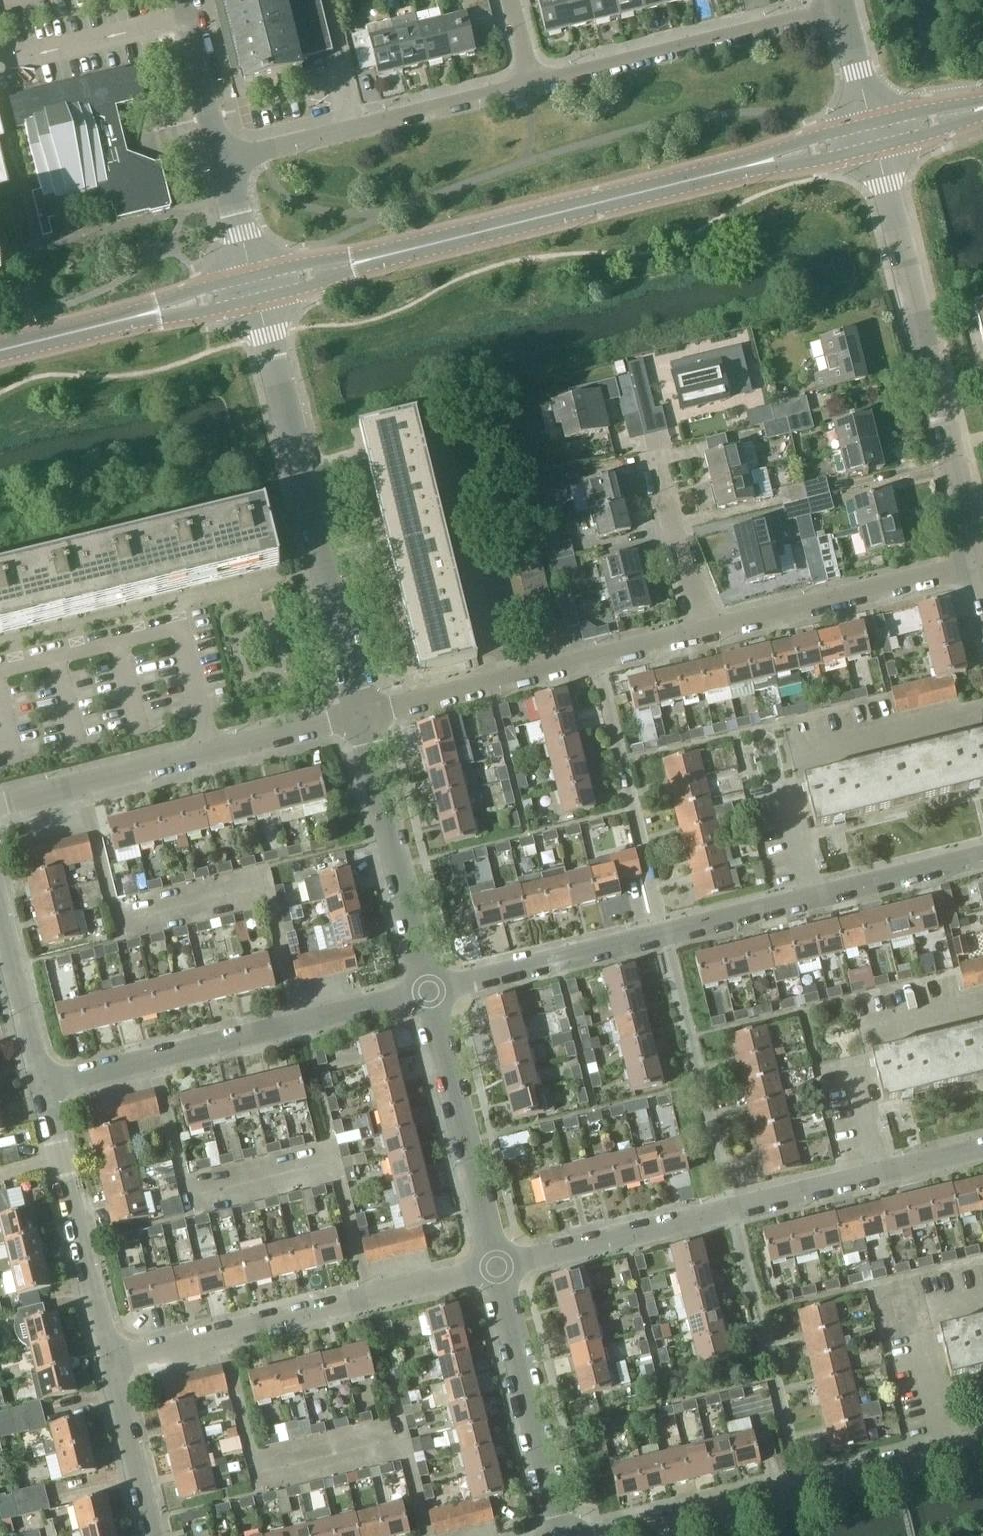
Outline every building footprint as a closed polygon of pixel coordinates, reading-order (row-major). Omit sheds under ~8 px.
[(246,84),(303,70),(300,59),(333,51),(321,0),(225,0),(246,84)] [(490,6),(489,0),(463,0),(462,0),(465,12),(490,6)] [(547,35),(572,29),(565,0),(539,0),(547,35)] [(597,23),(592,0),(565,0),(572,29),(597,23)] [(597,23),(621,17),(617,0),(592,0),(597,23)] [(621,17),(645,11),(643,0),(617,0),(621,17)] [(645,11),(669,5),(668,0),(643,0),(645,11)] [(469,23),(493,17),(490,6),(465,12),(466,15),(467,15),(469,23)] [(428,63),(452,57),(443,21),(431,24),(428,11),(416,14),(419,27),(428,63)] [(467,15),(466,15),(443,21),(452,57),(476,52),(472,35),(469,23),(467,15)] [(493,17),(469,23),(472,35),(496,29),(493,17)] [(403,69),(394,33),(391,21),(367,27),(368,32),(352,36),(361,71),(376,67),(379,75),(403,69)] [(982,40),(982,23),(970,26),(974,42),(982,40)] [(419,27),(394,33),(403,69),(428,63),(419,27)] [(43,191),(33,193),(44,238),(53,235),(49,218),(113,203),(117,220),(172,206),(161,162),(156,163),(154,162),(149,164),(128,153),(117,106),(134,102),(134,100),(146,97),(138,67),(10,99),(18,129),(28,127),(43,191)] [(11,186),(0,141),(0,188),(11,186)] [(974,308),(974,309),(980,308),(982,320),(982,306),(974,308)] [(816,376),(819,390),(865,379),(854,332),(821,340),(829,373),(816,376)] [(741,347),(670,364),(681,410),(728,399),(727,394),(751,388),(741,347)] [(626,373),(623,361),(615,363),(618,375),(626,373)] [(643,372),(630,375),(640,414),(655,411),(646,372),(643,372)] [(602,403),(620,399),(625,418),(640,414),(630,375),(569,391),(571,401),(553,405),(558,427),(563,426),(567,440),(609,430),(602,403)] [(787,419),(811,413),(807,397),(771,406),(775,422),(787,419)] [(417,412),(360,426),(360,427),(360,428),(365,426),(379,487),(431,474),(416,414),(417,413),(417,412)] [(814,429),(811,413),(787,419),(791,434),(814,429)] [(834,424),(841,450),(877,441),(870,415),(834,424)] [(791,434),(787,419),(775,422),(764,424),(767,440),(791,434)] [(877,441),(841,450),(829,453),(835,477),(847,474),(847,478),(884,469),(877,441)] [(706,456),(712,482),(747,473),(755,471),(749,444),(740,446),(719,452),(706,456)] [(542,463),(535,465),(539,479),(546,477),(542,463)] [(750,486),(747,473),(712,482),(719,511),(754,501),(762,499),(759,484),(750,486)] [(431,474),(379,487),(394,548),(446,535),(431,474)] [(627,488),(622,489),(619,475),(582,484),(589,512),(594,511),(625,503),(625,501),(629,500),(627,488)] [(546,478),(536,481),(531,482),(535,497),(558,491),(555,476),(546,478)] [(807,500),(830,495),(826,479),(803,484),(807,500)] [(780,490),(783,506),(807,500),(803,484),(780,490)] [(854,501),(860,528),(896,520),(889,492),(854,501)] [(830,495),(807,500),(810,515),(833,510),(830,495)] [(783,506),(787,521),(810,515),(807,500),(783,506)] [(633,532),(625,503),(594,511),(601,539),(633,532)] [(265,511),(204,525),(217,577),(278,562),(279,568),(280,567),(266,509),(265,510),(265,511)] [(860,528),(867,555),(902,547),(896,520),(860,528)] [(735,530),(742,558),(783,547),(781,537),(774,539),(770,521),(735,530)] [(204,525),(143,540),(156,592),(217,577),(204,525)] [(446,535),(394,548),(409,609),(461,597),(446,535)] [(830,536),(816,539),(823,566),(827,582),(841,579),(830,536)] [(809,569),(823,566),(816,539),(803,542),(809,569)] [(143,540),(82,555),(95,606),(156,592),(143,540)] [(547,548),(551,563),(574,557),(571,542),(547,548)] [(783,576),(779,558),(785,556),(783,547),(742,558),(748,584),(783,576)] [(518,556),(521,568),(543,562),(541,550),(518,556)] [(603,563),(609,590),(645,582),(644,576),(650,575),(649,574),(645,558),(639,559),(638,554),(603,563)] [(82,555),(21,570),(34,621),(95,606),(82,555)] [(551,563),(555,579),(578,573),(574,557),(551,563)] [(546,574),(543,562),(521,568),(523,580),(546,574)] [(0,575),(0,629),(34,621),(21,570),(0,575)] [(549,586),(546,574),(523,580),(526,591),(549,586)] [(645,582),(609,590),(616,617),(652,609),(645,582)] [(552,598),(549,586),(526,591),(529,603),(552,598)] [(581,603),(580,598),(579,596),(573,598),(573,599),(560,603),(567,629),(580,626),(574,604),(581,603)] [(461,597),(409,609),(424,670),(419,671),(420,673),(465,662),(469,661),(471,660),(476,659),(477,659),(477,658),(477,657),(476,657),(461,597)] [(555,609),(552,598),(529,603),(532,615),(555,609)] [(919,606),(925,630),(954,623),(948,599),(919,606)] [(555,609),(532,615),(535,627),(558,621),(555,609)] [(887,630),(883,616),(875,618),(878,632),(887,630)] [(931,654),(960,647),(954,623),(925,630),(931,654)] [(841,630),(848,659),(872,653),(865,624),(841,630)] [(596,638),(609,635),(607,628),(594,631),(596,638)] [(824,665),(848,659),(841,630),(817,636),(824,665)] [(824,665),(817,636),(794,642),(801,671),(813,668),(816,679),(826,676),(823,665),(824,665)] [(880,641),(884,655),(892,653),(889,639),(880,641)] [(799,671),(801,671),(794,642),(770,647),(777,676),(776,677),(778,687),(779,690),(803,684),(799,671)] [(777,676),(770,647),(746,653),(753,682),(752,682),(754,693),(778,687),(776,677),(777,676)] [(940,678),(952,675),(966,671),(960,647),(931,654),(937,678),(940,678)] [(753,682),(746,653),(723,659),(730,688),(752,682),(753,682)] [(730,688),(723,659),(699,665),(706,694),(730,688)] [(886,665),(889,678),(898,676),(895,663),(886,665)] [(676,671),(683,700),(706,694),(699,665),(676,671)] [(652,677),(659,706),(683,700),(676,671),(652,677)] [(957,698),(952,675),(940,678),(945,701),(957,698)] [(635,712),(645,752),(658,748),(652,719),(662,717),(659,706),(652,677),(628,683),(636,712),(635,712)] [(933,704),(945,701),(940,678),(937,678),(928,681),(933,704)] [(921,707),(933,704),(928,681),(916,683),(921,707)] [(921,707),(916,683),(904,686),(910,709),(921,707)] [(898,712),(910,709),(904,686),(892,689),(898,712)] [(536,697),(542,720),(571,713),(566,689),(536,697)] [(854,692),(856,700),(869,697),(867,689),(854,692)] [(830,698),(832,706),(846,703),(844,694),(830,698)] [(626,695),(615,698),(617,707),(628,704),(626,695)] [(809,712),(823,708),(820,700),(807,703),(809,712)] [(499,706),(503,720),(512,718),(508,704),(499,706)] [(783,709),(785,717),(799,714),(797,706),(783,709)] [(492,708),(476,712),(482,737),(482,738),(490,736),(490,735),(486,721),(495,719),(492,708)] [(760,714),(762,723),(775,720),(773,711),(760,714)] [(548,744),(577,737),(571,713),(542,720),(548,744)] [(738,729),(753,725),(750,717),(736,720),(738,729)] [(424,750),(453,743),(447,719),(418,726),(424,750)] [(498,733),(495,719),(486,721),(490,735),(498,733)] [(712,726),(714,734),(728,731),(726,723),(712,726)] [(690,727),(691,732),(693,740),(714,734),(712,726),(704,728),(703,724),(690,727)] [(514,728),(505,730),(509,743),(517,741),(516,735),(514,729),(514,728)] [(693,740),(691,732),(667,737),(669,746),(693,740)] [(822,775),(805,779),(817,827),(982,787),(982,736),(970,739),(822,775)] [(548,744),(554,768),(583,761),(577,737),(548,744)] [(424,750),(430,773),(458,766),(453,743),(424,750)] [(504,756),(500,743),(492,745),(495,758),(504,756)] [(520,751),(511,753),(514,767),(523,765),(520,751)] [(664,760),(670,783),(705,775),(699,752),(664,760)] [(554,768),(559,791),(589,784),(583,761),(554,768)] [(459,768),(458,766),(430,773),(436,797),(464,790),(465,791),(476,788),(471,765),(459,768)] [(498,767),(501,781),(510,779),(506,765),(498,767)] [(322,772),(297,778),(304,808),(307,817),(332,811),(322,772)] [(525,775),(517,777),(520,790),(529,788),(525,775)] [(710,799),(705,775),(670,783),(676,807),(710,799)] [(297,778),(273,784),(281,813),(283,823),(307,817),(304,808),(297,778)] [(515,803),(510,779),(501,781),(507,805),(515,803)] [(257,819),(281,813),(273,784),(250,790),(257,819)] [(595,808),(589,784),(559,791),(565,816),(595,808)] [(233,825),(257,819),(250,790),(226,795),(233,825)] [(436,797),(441,821),(470,814),(464,790),(436,797)] [(210,830),(233,825),(226,795),(203,801),(210,830)] [(531,798),(523,800),(526,814),(534,812),(531,798)] [(713,809),(710,799),(676,807),(682,831),(716,823),(725,820),(735,818),(732,804),(713,809)] [(186,836),(210,830),(203,801),(179,807),(186,836)] [(189,847),(186,836),(179,807),(155,812),(162,842),(176,838),(179,850),(189,847)] [(155,812),(132,818),(139,848),(162,842),(155,812)] [(509,815),(513,828),(521,826),(518,813),(509,815)] [(447,844),(476,837),(470,814),(441,821),(447,844)] [(116,853),(139,848),(132,818),(109,824),(116,853)] [(591,832),(604,828),(602,819),(589,823),(591,832)] [(725,820),(716,823),(682,831),(687,854),(722,845),(720,837),(729,835),(725,820)] [(579,825),(566,828),(568,837),(582,834),(579,825)] [(556,831),(542,834),(544,843),(558,840),(556,831)] [(79,839),(84,862),(96,859),(91,836),(79,839)] [(533,836),(519,840),(521,849),(535,845),(533,836)] [(66,842),(72,865),(84,862),(79,839),(66,842)] [(311,843),(313,851),(327,848),(324,840),(311,843)] [(64,867),(72,865),(66,842),(54,845),(60,868),(64,867)] [(509,842),(495,846),(498,855),(511,851),(509,842)] [(693,877),(728,869),(736,867),(743,865),(741,859),(733,861),(729,844),(722,845),(687,854),(693,877)] [(60,868),(54,845),(42,848),(47,871),(60,868)] [(301,845),(289,848),(291,857),(303,854),(301,845)] [(47,871),(42,848),(30,851),(35,873),(47,871)] [(268,862),(291,857),(289,848),(266,854),(268,862)] [(486,848),(472,851),(474,860),(488,857),(486,848)] [(612,867),(590,872),(598,901),(621,895),(617,880),(641,874),(635,851),(610,857),(612,867)] [(243,869),(268,862),(266,854),(241,860),(243,869)] [(218,866),(220,874),(233,871),(231,862),(218,866)] [(64,867),(60,868),(47,871),(35,873),(28,875),(34,899),(70,890),(64,867)] [(734,892),(741,890),(736,867),(728,869),(693,877),(698,896),(699,901),(720,896),(734,892)] [(194,871),(197,880),(210,876),(208,868),(194,871)] [(563,868),(540,874),(550,913),(574,907),(566,878),(563,868)] [(321,876),(326,896),(327,900),(356,893),(350,870),(321,876)] [(590,872),(566,878),(574,907),(598,901),(590,872)] [(171,877),(173,885),(187,882),(185,874),(171,877)] [(519,890),(527,919),(550,913),(540,874),(517,879),(519,890)] [(161,880),(147,883),(149,892),(164,889),(161,880)] [(118,899),(149,892),(147,883),(125,888),(124,883),(113,881),(118,899)] [(943,893),(950,891),(951,891),(949,884),(941,886),(943,893)] [(275,888),(277,896),(281,911),(289,909),(286,896),(284,886),(275,888)] [(75,913),(71,896),(70,890),(34,899),(39,922),(75,913)] [(519,890),(496,896),(503,924),(527,919),(519,890)] [(954,904),(952,896),(950,891),(943,893),(942,893),(946,907),(954,904)] [(333,924),(361,917),(356,893),(327,900),(333,924)] [(479,930),(503,924),(496,896),(472,901),(479,930)] [(908,906),(915,935),(938,929),(931,900),(908,906)] [(908,906),(884,912),(891,941),(915,935),(908,906)] [(289,909),(281,911),(284,924),(293,922),(289,909)] [(244,913),(246,921),(259,918),(257,910),(244,913)] [(891,941),(884,912),(861,918),(868,946),(891,941)] [(75,913),(39,922),(45,945),(81,937),(75,913)] [(956,914),(948,916),(951,930),(959,928),(956,914)] [(223,927),(235,924),(233,916),(221,919),(223,927)] [(338,946),(339,947),(339,948),(341,948),(353,945),(368,942),(361,917),(333,924),(333,923),(323,926),(329,949),(338,946)] [(868,946),(861,918),(837,923),(844,952),(868,946)] [(212,930),(210,921),(197,925),(199,933),(212,930)] [(844,952),(837,923),(813,929),(821,958),(844,952)] [(190,935),(187,927),(175,930),(177,939),(190,935)] [(790,935),(797,964),(821,958),(813,929),(790,935)] [(286,934),(290,948),(298,946),(295,932),(286,934)] [(166,941),(164,933),(151,936),(153,944),(166,941)] [(766,940),(773,969),(797,964),(790,935),(766,940)] [(965,937),(954,940),(953,940),(957,957),(958,957),(969,954),(965,937)] [(143,947),(141,939),(127,942),(129,950),(143,947)] [(766,940),(742,946),(750,975),(773,969),(766,940)] [(117,944),(114,945),(104,947),(106,956),(120,952),(117,944)] [(341,948),(346,971),(358,968),(353,945),(341,948)] [(750,975),(742,946),(719,952),(726,981),(750,975)] [(339,948),(339,947),(328,950),(334,974),(346,971),(341,948),(339,948)] [(96,958),(95,950),(81,953),(83,961),(96,958)] [(334,974),(328,950),(316,953),(322,977),(334,974)] [(726,981),(719,952),(695,958),(702,987),(726,981)] [(316,953),(304,956),(310,980),(322,977),(316,953)] [(73,964),(71,956),(58,959),(60,967),(73,964)] [(310,980),(304,956),(293,959),(298,983),(310,980)] [(245,962),(252,991),(276,986),(269,957),(245,962)] [(977,986),(982,984),(982,959),(971,962),(977,986)] [(245,962),(222,968),(229,997),(252,991),(245,962)] [(977,986),(971,962),(960,964),(966,988),(977,986)] [(921,967),(923,976),(937,972),(935,964),(921,967)] [(604,973),(609,996),(639,989),(633,965),(604,973)] [(866,990),(876,988),(871,967),(848,973),(851,985),(864,982),(866,990)] [(205,1003),(229,997),(222,968),(198,974),(205,1003)] [(898,973),(900,982),(914,978),(912,970),(898,973)] [(198,974),(175,980),(182,1009),(205,1003),(198,974)] [(875,979),(877,987),(890,984),(888,976),(875,979)] [(104,997),(111,1026),(135,1020),(127,991),(124,978),(101,984),(104,997)] [(567,982),(572,1005),(581,1002),(576,979),(567,982)] [(151,986),(158,1015),(182,1009),(175,980),(151,986)] [(851,985),(853,993),(866,990),(864,982),(851,985)] [(151,986),(127,991),(135,1020),(158,1015),(151,986)] [(828,990),(830,999),(844,995),(842,987),(828,990)] [(645,1013),(639,989),(609,996),(615,1020),(645,1013)] [(805,996),(807,1005),(820,1001),(818,993),(805,996)] [(492,1025),(521,1018),(515,995),(486,1002),(492,1025)] [(557,1011),(565,1009),(562,995),(553,997),(557,1011)] [(104,997),(80,1003),(87,1032),(111,1026),(104,997)] [(782,1002),(784,1010),(798,1007),(796,998),(782,1002)] [(587,1026),(581,1002),(572,1005),(578,1028),(587,1026)] [(64,1038),(87,1032),(80,1003),(57,1009),(64,1038)] [(771,1004),(758,1008),(760,1016),(773,1013),(771,1004)] [(758,1008),(748,1010),(734,1013),(737,1022),(760,1016),(758,1008)] [(651,1036),(645,1013),(615,1020),(621,1044),(651,1036)] [(711,1019),(713,1028),(727,1024),(724,1016),(711,1019)] [(492,1025),(497,1049),(527,1042),(521,1018),(492,1025)] [(562,1034),(571,1032),(568,1019),(559,1021),(562,1034)] [(593,1050),(587,1026),(578,1028),(584,1052),(593,1050)] [(888,1050),(872,1054),(884,1102),(982,1078),(982,1026),(888,1050)] [(738,1059),(772,1051),(767,1027),(733,1036),(738,1059)] [(367,1065),(396,1058),(391,1034),(361,1041),(367,1065)] [(657,1060),(651,1036),(621,1044),(627,1067),(657,1060)] [(503,1073),(532,1065),(527,1042),(497,1049),(503,1073)] [(568,1057),(577,1055),(574,1042),(565,1044),(568,1057)] [(324,1050),(316,1053),(319,1066),(328,1064),(324,1050)] [(584,1052),(587,1066),(590,1075),(599,1073),(593,1050),(584,1052)] [(738,1059),(744,1082),(778,1074),(772,1051),(738,1059)] [(373,1088),(402,1081),(396,1058),(367,1065),(373,1088)] [(657,1060),(627,1067),(633,1091),(662,1084),(657,1060)] [(503,1073),(509,1096),(538,1089),(532,1065),(503,1073)] [(574,1082),(583,1080),(579,1066),(571,1068),(574,1082)] [(300,1071),(276,1076),(283,1105),(307,1100),(300,1071)] [(602,1087),(599,1073),(590,1075),(593,1089),(602,1087)] [(322,1076),(325,1089),(333,1087),(330,1074),(322,1076)] [(778,1074),(744,1082),(750,1106),(784,1097),(785,1097),(779,1074),(778,1074)] [(259,1111),(283,1105),(276,1076),(252,1082),(259,1111)] [(379,1112),(408,1105),(402,1081),(373,1088),(379,1112)] [(235,1117),(259,1111),(252,1082),(228,1088),(235,1117)] [(538,1089),(509,1096),(515,1121),(555,1111),(549,1087),(538,1090),(538,1089)] [(235,1117),(228,1088),(205,1094),(212,1123),(235,1117)] [(580,1104),(588,1102),(585,1088),(576,1090),(580,1104)] [(143,1095),(149,1118),(160,1115),(155,1092),(143,1095)] [(188,1129),(212,1123),(205,1094),(181,1100),(188,1129)] [(672,1103),(670,1094),(657,1098),(659,1106),(672,1103)] [(137,1121),(148,1118),(149,1118),(143,1095),(131,1097),(137,1121)] [(137,1121),(131,1097),(119,1100),(124,1123),(125,1124),(137,1121)] [(336,1097),(327,1099),(331,1113),(340,1111),(336,1097)] [(756,1129),(790,1121),(784,1097),(750,1106),(756,1129)] [(124,1123),(119,1100),(107,1103),(112,1126),(124,1123)] [(648,1100),(624,1106),(627,1114),(650,1108),(648,1100)] [(95,1106),(100,1129),(112,1126),(107,1103),(95,1106)] [(384,1135),(413,1128),(408,1105),(379,1112),(369,1114),(375,1137),(384,1135)] [(627,1114),(624,1106),(610,1109),(612,1118),(627,1114)] [(601,1111),(578,1117),(580,1125),(589,1123),(603,1119),(601,1111)] [(822,1113),(812,1116),(815,1124),(824,1122),(822,1113)] [(580,1125),(578,1117),(564,1120),(566,1129),(580,1125)] [(333,1122),(336,1136),(345,1134),(342,1120),(333,1122)] [(756,1129),(762,1153),(796,1144),(790,1121),(756,1129)] [(556,1131),(554,1122),(541,1126),(543,1134),(556,1131)] [(124,1123),(112,1126),(100,1129),(91,1131),(97,1155),(130,1146),(129,1140),(125,1124),(124,1123)] [(390,1159),(419,1151),(413,1128),(384,1135),(390,1159)] [(531,1143),(528,1132),(499,1139),(502,1150),(531,1143)] [(219,1157),(222,1166),(244,1161),(242,1152),(239,1137),(229,1140),(232,1154),(219,1157)] [(305,1146),(303,1137),(289,1140),(291,1149),(305,1146)] [(242,1152),(244,1161),(268,1155),(265,1146),(264,1141),(255,1144),(256,1148),(242,1152)] [(658,1147),(665,1177),(689,1171),(682,1141),(658,1147)] [(196,1163),(198,1172),(222,1166),(219,1157),(216,1142),(206,1145),(209,1160),(196,1163)] [(265,1146),(268,1155),(281,1152),(279,1143),(265,1146)] [(347,1143),(339,1145),(345,1169),(353,1167),(368,1163),(365,1154),(350,1157),(347,1143)] [(796,1144),(762,1153),(768,1177),(802,1168),(796,1144)] [(130,1146),(97,1155),(102,1178),(136,1170),(130,1146)] [(634,1153),(641,1183),(665,1177),(658,1147),(634,1153)] [(0,1165),(20,1160),(17,1148),(0,1152),(0,1164),(0,1165)] [(396,1182),(425,1175),(419,1151),(390,1159),(396,1182)] [(610,1159),(618,1189),(641,1183),(634,1153),(610,1159)] [(587,1165),(594,1194),(618,1189),(610,1159),(587,1165)] [(171,1162),(162,1164),(166,1179),(175,1177),(171,1162)] [(570,1200),(594,1194),(587,1165),(563,1170),(570,1200)] [(353,1167),(345,1169),(348,1182),(356,1180),(353,1167)] [(102,1178),(108,1202),(142,1194),(136,1170),(102,1178)] [(570,1200),(563,1170),(539,1176),(546,1206),(570,1200)] [(401,1205),(431,1198),(425,1175),(396,1182),(401,1205)] [(952,1187),(960,1216),(982,1211),(982,1210),(976,1182),(952,1187)] [(304,1200),(304,1201),(307,1215),(317,1213),(313,1198),(326,1194),(324,1186),(301,1191),(304,1200)] [(929,1193),(936,1222),(960,1216),(952,1187),(929,1193)] [(350,1192),(353,1206),(362,1204),(359,1190),(350,1192)] [(291,1204),(304,1201),(304,1200),(301,1191),(278,1197),(280,1206),(281,1206),(284,1221),(294,1219),(291,1204)] [(2,1218),(13,1216),(7,1193),(0,1195),(0,1209),(2,1218)] [(929,1193),(905,1199),(913,1228),(936,1222),(929,1193)] [(142,1194),(108,1202),(114,1225),(147,1217),(142,1194)] [(280,1206),(278,1197),(254,1203),(257,1212),(257,1213),(266,1210),(280,1206)] [(161,1203),(165,1218),(184,1214),(180,1198),(161,1203)] [(437,1223),(435,1218),(431,1198),(401,1205),(407,1229),(407,1230),(410,1229),(422,1226),(437,1223)] [(882,1205),(889,1234),(913,1228),(905,1199),(882,1205)] [(243,1215),(257,1212),(254,1203),(241,1206),(243,1215)] [(882,1205),(858,1211),(866,1239),(889,1234),(882,1205)] [(233,1218),(231,1209),(218,1212),(220,1221),(233,1218)] [(2,1218),(1,1219),(4,1233),(0,1234),(0,1246),(7,1244),(7,1245),(39,1237),(33,1211),(13,1216),(2,1218)] [(858,1211),(835,1216),(842,1245),(845,1257),(868,1251),(866,1239),(858,1211)] [(356,1216),(359,1230),(368,1228),(364,1214),(356,1216)] [(210,1223),(208,1215),(195,1218),(197,1227),(210,1223)] [(835,1216),(812,1222),(819,1251),(842,1245),(835,1216)] [(187,1229),(184,1221),(171,1224),(173,1232),(187,1229)] [(812,1222),(788,1228),(795,1257),(819,1251),(812,1222)] [(163,1235),(161,1226),(148,1230),(150,1238),(163,1235)] [(410,1229),(415,1252),(428,1249),(422,1226),(410,1229)] [(772,1262),(795,1257),(788,1228),(765,1234),(772,1262)] [(398,1231),(403,1255),(415,1252),(410,1229),(407,1230),(407,1229),(398,1231)] [(398,1231),(386,1234),(392,1258),(403,1255),(398,1231)] [(141,1241),(139,1232),(124,1236),(126,1244),(141,1241)] [(336,1234),(313,1240),(320,1267),(343,1262),(336,1234)] [(380,1261),(392,1258),(386,1234),(374,1237),(380,1261)] [(13,1270),(45,1262),(39,1237),(7,1245),(10,1259),(0,1261),(0,1269),(1,1273),(13,1270)] [(368,1264),(380,1261),(374,1237),(362,1240),(368,1264)] [(296,1273),(320,1267),(313,1240),(289,1245),(296,1273)] [(678,1272),(707,1265),(701,1241),(672,1248),(678,1272)] [(273,1279),(296,1273),(289,1245),(266,1251),(273,1279)] [(940,1248),(944,1264),(957,1260),(955,1251),(954,1251),(953,1246),(945,1248),(945,1247),(940,1248)] [(966,1250),(968,1257),(981,1254),(980,1247),(966,1250)] [(249,1285),(273,1279),(266,1251),(242,1257),(249,1285)] [(644,1255),(635,1257),(638,1270),(647,1268),(644,1255)] [(904,1256),(894,1258),(893,1258),(895,1266),(897,1275),(911,1272),(909,1263),(906,1263),(904,1256)] [(226,1290),(249,1285),(242,1257),(219,1262),(226,1290)] [(919,1261),(921,1269),(935,1265),(933,1258),(919,1261)] [(45,1262),(13,1270),(19,1296),(51,1288),(45,1262)] [(202,1296),(226,1290),(219,1262),(195,1268),(202,1296)] [(179,1302),(202,1296),(195,1268),(194,1268),(193,1263),(181,1266),(180,1263),(170,1266),(172,1272),(172,1274),(179,1302)] [(678,1272),(684,1296),(713,1289),(707,1265),(678,1272)] [(155,1307),(146,1271),(145,1267),(136,1270),(135,1267),(121,1271),(124,1285),(131,1313),(155,1307)] [(848,1273),(851,1286),(875,1280),(873,1272),(872,1267),(848,1273)] [(146,1271),(155,1307),(179,1302),(172,1274),(172,1272),(171,1273),(170,1269),(158,1272),(157,1268),(146,1271)] [(886,1269),(873,1272),(875,1280),(888,1277),(886,1269)] [(559,1301),(588,1294),(582,1270),(553,1277),(559,1301)] [(625,1287),(634,1284),(630,1271),(621,1273),(625,1287)] [(640,1280),(644,1294),(652,1292),(649,1278),(640,1280)] [(826,1284),(828,1292),(841,1288),(839,1281),(826,1284)] [(803,1290),(804,1297),(818,1294),(816,1286),(803,1290)] [(679,1322),(690,1319),(718,1312),(713,1289),(684,1296),(674,1298),(679,1322)] [(780,1295),(782,1303),(795,1300),(793,1292),(780,1295)] [(559,1301),(565,1325),(594,1317),(588,1294),(559,1301)] [(630,1310),(639,1307),(636,1294),(627,1297),(630,1310)] [(646,1303),(649,1316),(658,1314),(655,1301),(646,1303)] [(805,1334),(840,1325),(834,1302),(800,1310),(805,1334)] [(27,1347),(28,1351),(32,1350),(64,1342),(58,1316),(47,1318),(43,1304),(18,1310),(19,1314),(17,1317),(15,1320),(15,1324),(15,1328),(15,1332),(16,1336),(19,1339),(21,1342),(24,1345),(27,1347)] [(464,1329),(458,1306),(429,1313),(435,1337),(464,1329)] [(690,1319),(696,1343),(724,1336),(718,1312),(690,1319)] [(571,1348),(600,1341),(594,1317),(565,1325),(571,1348)] [(636,1333),(645,1331),(642,1317),(633,1319),(636,1333)] [(957,1325),(940,1329),(952,1377),(982,1369),(982,1318),(957,1325)] [(391,1322),(383,1324),(386,1337),(395,1335),(391,1322)] [(652,1327),(655,1340),(664,1338),(660,1325),(652,1327)] [(805,1334),(811,1357),(846,1349),(840,1325),(805,1334)] [(464,1329),(435,1337),(440,1360),(470,1353),(464,1329)] [(730,1360),(724,1336),(696,1343),(701,1367),(730,1360)] [(571,1348),(576,1372),(605,1365),(600,1341),(571,1348)] [(642,1356),(651,1354),(647,1341),(638,1343),(642,1356)] [(38,1375),(71,1367),(64,1342),(32,1350),(38,1375)] [(388,1347),(392,1361),(400,1359),(397,1345),(388,1347)] [(368,1346),(344,1352),(351,1381),(375,1375),(368,1346)] [(657,1350),(661,1364),(669,1362),(666,1348),(657,1350)] [(846,1349),(811,1357),(817,1381),(851,1372),(846,1349)] [(328,1387),(351,1381),(344,1352),(321,1358),(328,1387)] [(446,1384),(475,1377),(470,1353),(440,1360),(446,1384)] [(304,1392),(328,1387),(321,1358),(297,1364),(304,1392)] [(576,1372),(578,1380),(582,1396),(611,1389),(621,1387),(616,1363),(606,1365),(605,1365),(576,1372)] [(280,1398),(304,1392),(297,1364),(273,1369),(280,1398)] [(653,1364),(644,1367),(647,1380),(656,1378),(653,1364)] [(38,1375),(45,1401),(77,1393),(71,1367),(38,1375)] [(211,1370),(217,1394),(229,1391),(223,1367),(211,1370)] [(394,1370),(400,1394),(408,1392),(406,1382),(403,1368),(394,1370)] [(280,1398),(273,1369),(249,1375),(256,1404),(280,1398)] [(199,1373),(205,1397),(217,1394),(211,1370),(199,1373)] [(817,1381),(822,1405),(857,1396),(851,1372),(817,1381)] [(187,1376),(192,1398),(193,1400),(205,1397),(199,1373),(187,1376)] [(181,1401),(192,1398),(187,1376),(175,1379),(181,1401)] [(452,1407),(481,1400),(475,1377),(446,1384),(452,1407)] [(162,1382),(168,1404),(181,1401),(175,1379),(162,1382)] [(876,1384),(878,1391),(892,1387),(890,1380),(876,1384)] [(744,1388),(730,1392),(732,1401),(746,1397),(744,1388)] [(400,1394),(403,1408),(405,1417),(414,1415),(425,1412),(422,1403),(411,1405),(408,1392),(400,1394)] [(707,1398),(709,1407),(723,1403),(720,1394),(707,1398)] [(822,1405),(828,1430),(863,1421),(882,1416),(879,1402),(860,1406),(857,1396),(822,1405)] [(192,1398),(181,1401),(168,1404),(159,1406),(164,1430),(199,1421),(199,1422),(207,1420),(206,1415),(197,1418),(193,1400),(192,1398)] [(222,1402),(225,1415),(234,1413),(231,1400),(222,1402)] [(487,1424),(481,1400),(452,1407),(458,1431),(487,1424)] [(697,1400),(683,1403),(685,1412),(699,1409),(697,1400)] [(660,1409),(662,1418),(676,1414),(674,1406),(660,1409)] [(27,1419),(25,1408),(0,1414),(0,1426),(27,1419)] [(651,1411),(637,1415),(639,1424),(653,1420),(651,1411)] [(359,1424),(372,1421),(370,1412),(357,1416),(359,1424)] [(417,1428),(414,1415),(405,1417),(409,1430),(417,1428)] [(637,1415),(627,1417),(629,1426),(639,1424),(637,1415)] [(613,1420),(615,1429),(629,1426),(627,1417),(613,1420)] [(336,1430),(349,1427),(347,1418),(333,1421),(336,1430)] [(0,1426),(0,1438),(30,1431),(27,1419),(0,1426)] [(48,1456),(57,1454),(90,1446),(83,1420),(51,1428),(54,1442),(45,1444),(48,1456)] [(289,1442),(313,1436),(310,1427),(309,1420),(299,1422),(300,1430),(287,1433),(289,1442)] [(205,1445),(199,1422),(199,1421),(164,1430),(170,1454),(205,1445)] [(868,1443),(863,1421),(828,1430),(834,1452),(868,1443)] [(310,1427),(313,1436),(326,1433),(324,1424),(310,1427)] [(464,1455),(493,1447),(487,1424),(458,1431),(458,1430),(449,1432),(455,1455),(463,1453),(464,1455)] [(227,1430),(229,1439),(231,1439),(232,1439),(238,1437),(236,1428),(227,1430)] [(730,1439),(738,1468),(761,1463),(754,1433),(730,1439)] [(266,1447),(279,1444),(277,1436),(264,1439),(266,1447)] [(411,1440),(414,1454),(423,1452),(420,1438),(411,1440)] [(730,1439),(707,1445),(714,1474),(738,1468),(730,1439)] [(205,1445),(170,1454),(176,1477),(210,1469),(225,1465),(227,1464),(226,1458),(215,1460),(213,1454),(208,1455),(205,1445)] [(714,1474),(707,1445),(683,1451),(690,1480),(714,1474)] [(57,1454),(63,1480),(96,1472),(90,1446),(57,1454)] [(651,1489),(666,1486),(659,1457),(656,1446),(633,1452),(636,1463),(635,1463),(642,1491),(651,1489)] [(469,1478),(498,1471),(493,1447),(464,1455),(469,1478)] [(659,1457),(666,1486),(690,1480),(683,1451),(659,1457)] [(417,1464),(420,1477),(429,1475),(425,1462),(417,1464)] [(395,1472),(393,1463),(379,1467),(381,1475),(395,1472)] [(642,1491),(635,1463),(611,1469),(618,1497),(642,1491)] [(210,1469),(176,1477),(182,1501),(216,1493),(210,1469)] [(372,1478),(370,1469),(356,1473),(358,1481),(372,1478)] [(504,1493),(498,1471),(469,1478),(475,1499),(474,1500),(474,1501),(477,1500),(489,1497),(504,1493)] [(348,1484),(346,1475),(333,1478),(335,1487),(348,1484)] [(323,1481),(299,1486),(301,1495),(302,1496),(311,1494),(311,1493),(325,1489),(323,1481)] [(423,1487),(426,1501),(434,1499),(431,1485),(423,1487)] [(47,1498),(44,1486),(13,1494),(16,1506),(47,1498)] [(288,1498),(301,1495),(299,1486),(276,1492),(278,1501),(282,1516),(292,1513),(288,1498)] [(278,1501),(276,1492),(253,1498),(255,1507),(258,1521),(268,1518),(265,1504),(278,1501)] [(5,1495),(0,1497),(0,1509),(3,1521),(11,1519),(5,1495)] [(75,1505),(81,1531),(113,1523),(106,1497),(75,1505)] [(477,1500),(483,1523),(495,1520),(489,1497),(477,1500)] [(50,1509),(47,1498),(16,1506),(19,1517),(50,1509)] [(241,1510),(255,1507),(253,1498),(239,1501),(241,1510)] [(465,1502),(471,1526),(483,1523),(477,1500),(474,1501),(474,1500),(465,1502)] [(453,1505),(459,1529),(471,1526),(465,1502),(453,1505)] [(232,1512),(230,1504),(216,1507),(218,1516),(232,1512)] [(386,1535),(401,1535),(410,1534),(403,1504),(379,1510),(386,1535)] [(441,1508),(447,1532),(459,1529),(453,1505),(441,1508)] [(447,1532),(441,1508),(429,1511),(435,1535),(447,1532)] [(208,1518),(206,1510),(192,1513),(194,1521),(208,1518)] [(356,1516),(361,1535),(386,1535),(379,1510),(356,1516)] [(309,1527),(312,1535),(336,1535),(332,1522),(319,1525),(317,1515),(307,1518),(309,1527)] [(336,1535),(361,1535),(356,1516),(332,1522),(336,1535)] [(53,1521),(46,1523),(49,1535),(57,1535),(53,1521)] [(81,1531),(82,1535),(116,1535),(113,1523),(81,1531)] [(287,1535),(312,1535),(309,1527),(294,1531),(286,1533),(287,1535)]
